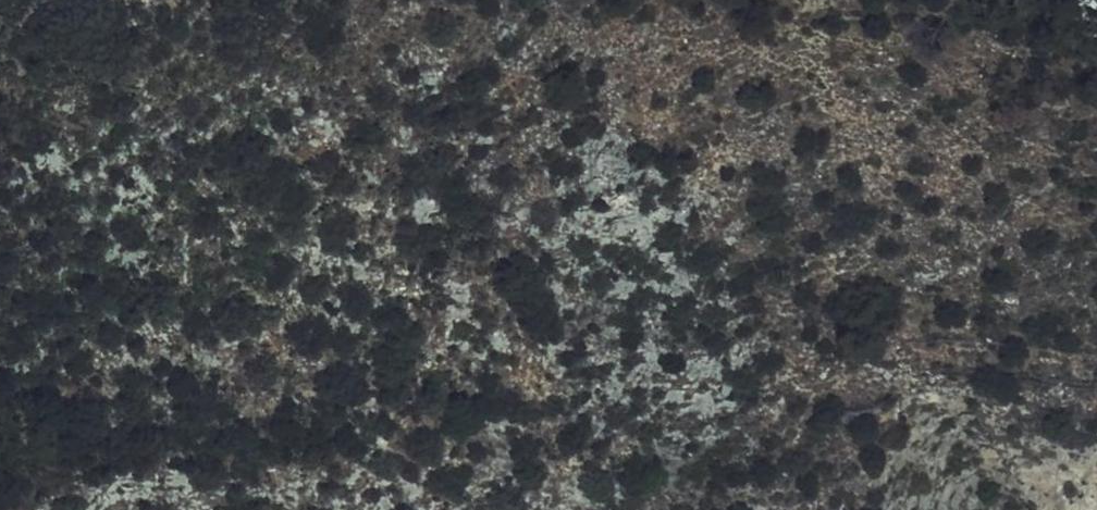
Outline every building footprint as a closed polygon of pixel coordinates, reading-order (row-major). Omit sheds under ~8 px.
[(1085,486),(1083,509),(1096,509),(1096,487),(1085,486)]
